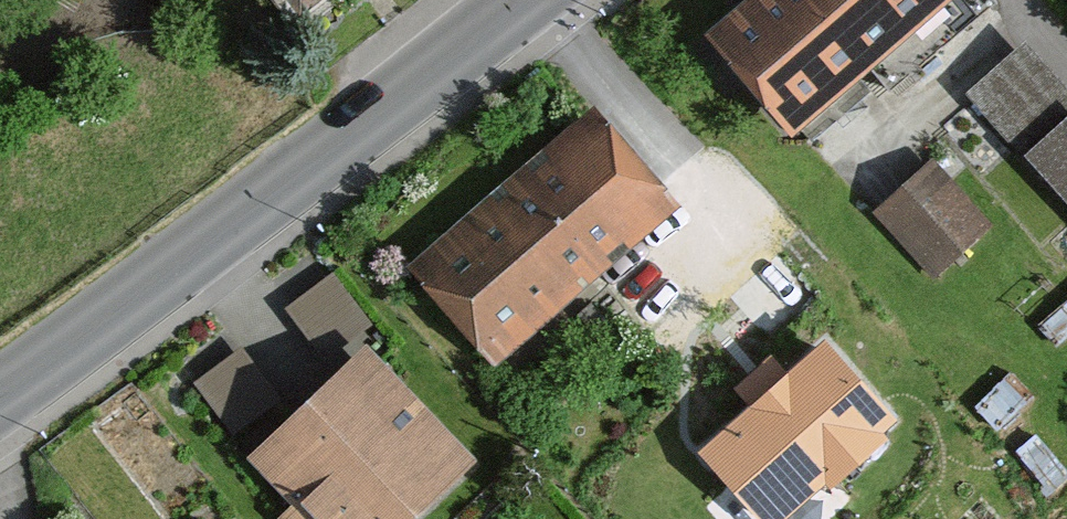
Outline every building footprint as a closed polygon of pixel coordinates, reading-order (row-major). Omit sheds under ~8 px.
[(321,22),(348,0),(302,0),(321,22)] [(712,34),(797,135),(958,0),(752,0),(712,34)] [(1027,159),(1066,125),(1066,99),(1027,48),(970,95),(1027,159)] [(599,111),(412,267),(495,366),(682,210),(599,111)] [(1027,159),(1066,205),(1066,125),(1027,159)] [(931,171),(878,217),(936,283),(989,237),(931,171)] [(824,343),(702,453),(761,518),(787,518),(895,422),(824,343)] [(204,363),(224,421),(279,403),(258,344),(204,363)] [(247,459),(296,511),(288,518),(425,518),(482,466),(370,345),(247,459)]
